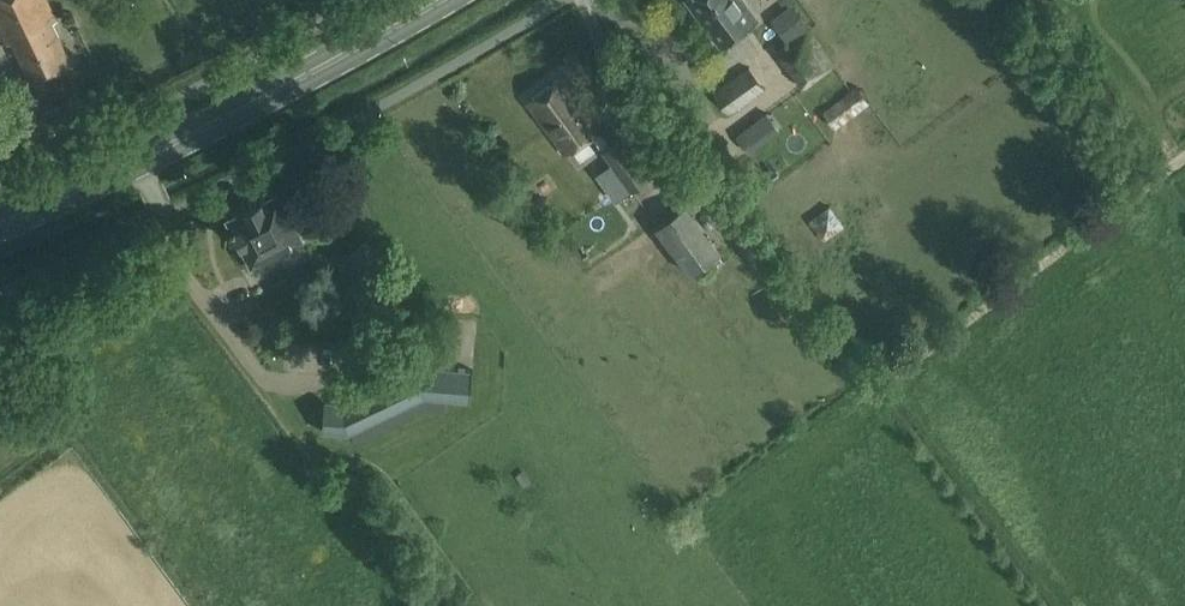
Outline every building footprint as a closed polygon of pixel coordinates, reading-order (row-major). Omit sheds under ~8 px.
[(7,40),(12,37),(31,78),(71,60),(52,19),(56,17),(48,0),(0,0),(0,25),(7,40)] [(746,0),(689,0),(724,45),(759,17),(746,0)] [(810,25),(793,2),(771,18),(788,41),(810,25)] [(802,84),(832,64),(807,28),(777,48),(802,84)] [(731,113),(765,88),(748,65),(714,90),(731,113)] [(612,146),(599,128),(601,126),(563,73),(526,100),(564,153),(590,134),(603,152),(629,188),(649,174),(623,138),(612,146)] [(857,85),(823,113),(837,129),(870,101),(857,85)] [(753,151),(775,134),(762,119),(741,136),(753,151)] [(303,236),(279,189),(228,215),(252,262),(303,236)] [(722,251),(687,203),(656,225),(691,273),(705,263),(712,272),(725,262),(718,253),(722,251)] [(808,219),(822,239),(844,224),(830,203),(808,219)] [(389,279),(378,258),(352,271),(364,292),(389,279)] [(404,336),(411,347),(430,333),(423,323),(404,336)] [(470,400),(473,370),(418,365),(342,401),(326,399),(322,430),(348,433),(424,396),(470,400)]
